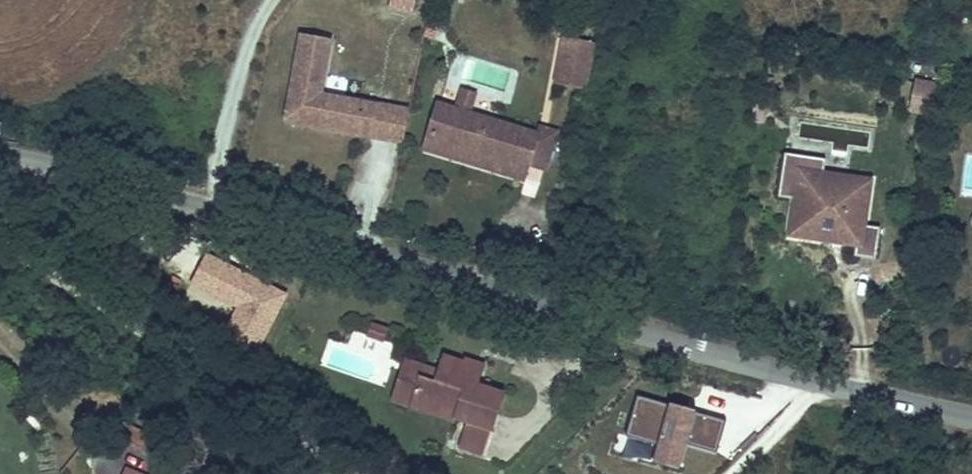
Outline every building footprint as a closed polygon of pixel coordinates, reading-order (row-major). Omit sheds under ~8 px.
[(415,0),(391,0),(389,10),(413,14),(415,0)] [(437,41),(442,27),(431,24),(426,38),(437,41)] [(366,119),(369,104),(324,96),(331,59),(326,57),(329,41),(304,37),(289,121),(292,124),(373,139),(376,121),(366,119)] [(585,88),(593,44),(592,44),(564,39),(557,83),(585,88)] [(937,83),(917,80),(911,113),(931,116),(937,83)] [(470,116),(476,96),(463,93),(458,112),(470,116)] [(406,145),(412,112),(369,104),(366,119),(376,121),(373,139),(406,145)] [(764,122),(767,105),(757,104),(754,121),(764,122)] [(527,181),(531,167),(540,137),(539,137),(470,116),(458,112),(441,107),(427,152),(527,181)] [(546,172),(557,134),(541,130),(539,137),(540,137),(531,167),(546,172)] [(823,179),(826,164),(785,157),(778,201),(795,204),(800,175),(823,179)] [(863,231),(870,186),(847,183),(847,187),(822,183),(823,179),(800,175),(795,204),(799,205),(798,215),(793,213),(789,240),(813,243),(814,232),(839,236),(837,247),(854,250),(853,262),(874,265),(879,234),(863,231)] [(847,187),(847,183),(823,179),(822,183),(847,187)] [(837,247),(839,236),(814,232),(813,243),(837,247)] [(207,257),(193,285),(243,309),(227,342),(259,358),(289,297),(207,257)] [(369,329),(365,340),(382,346),(386,334),(369,329)] [(412,399),(439,408),(444,397),(460,402),(457,414),(455,417),(467,421),(494,429),(506,394),(479,385),(484,370),(461,362),(442,356),(437,372),(434,381),(419,376),(412,399)] [(486,364),(463,356),(461,362),(484,370),(486,364)] [(455,417),(457,414),(439,408),(412,399),(419,376),(434,381),(437,372),(406,362),(393,400),(454,421),(455,417)] [(439,408),(457,414),(460,402),(444,397),(439,408)] [(683,440),(720,450),(728,421),(639,397),(629,431),(664,441),(658,461),(676,466),(683,440)] [(494,429),(467,421),(460,447),(486,455),(494,429)]
